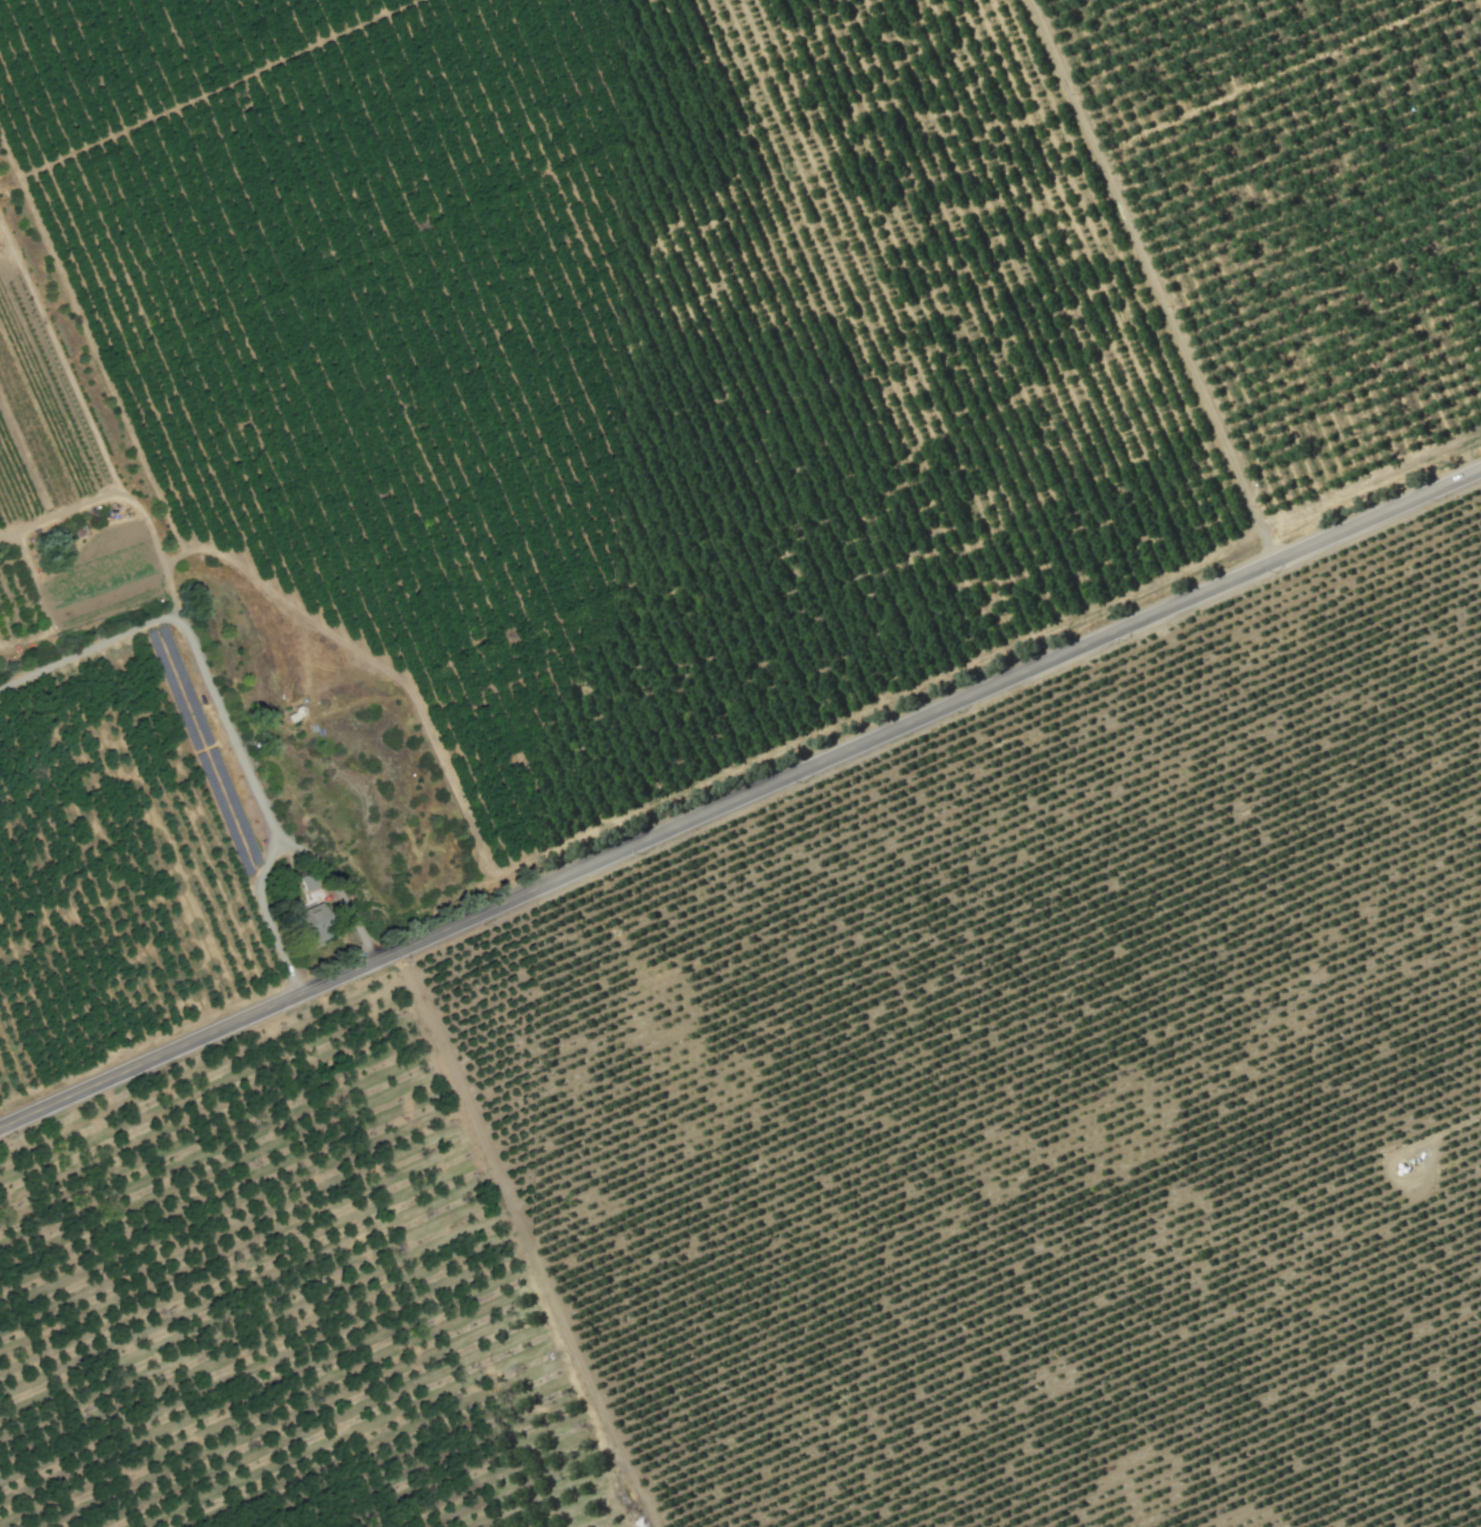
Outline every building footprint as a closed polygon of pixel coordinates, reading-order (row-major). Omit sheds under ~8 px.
[(323,935),(313,905),(295,911),(304,941),(323,935)]
